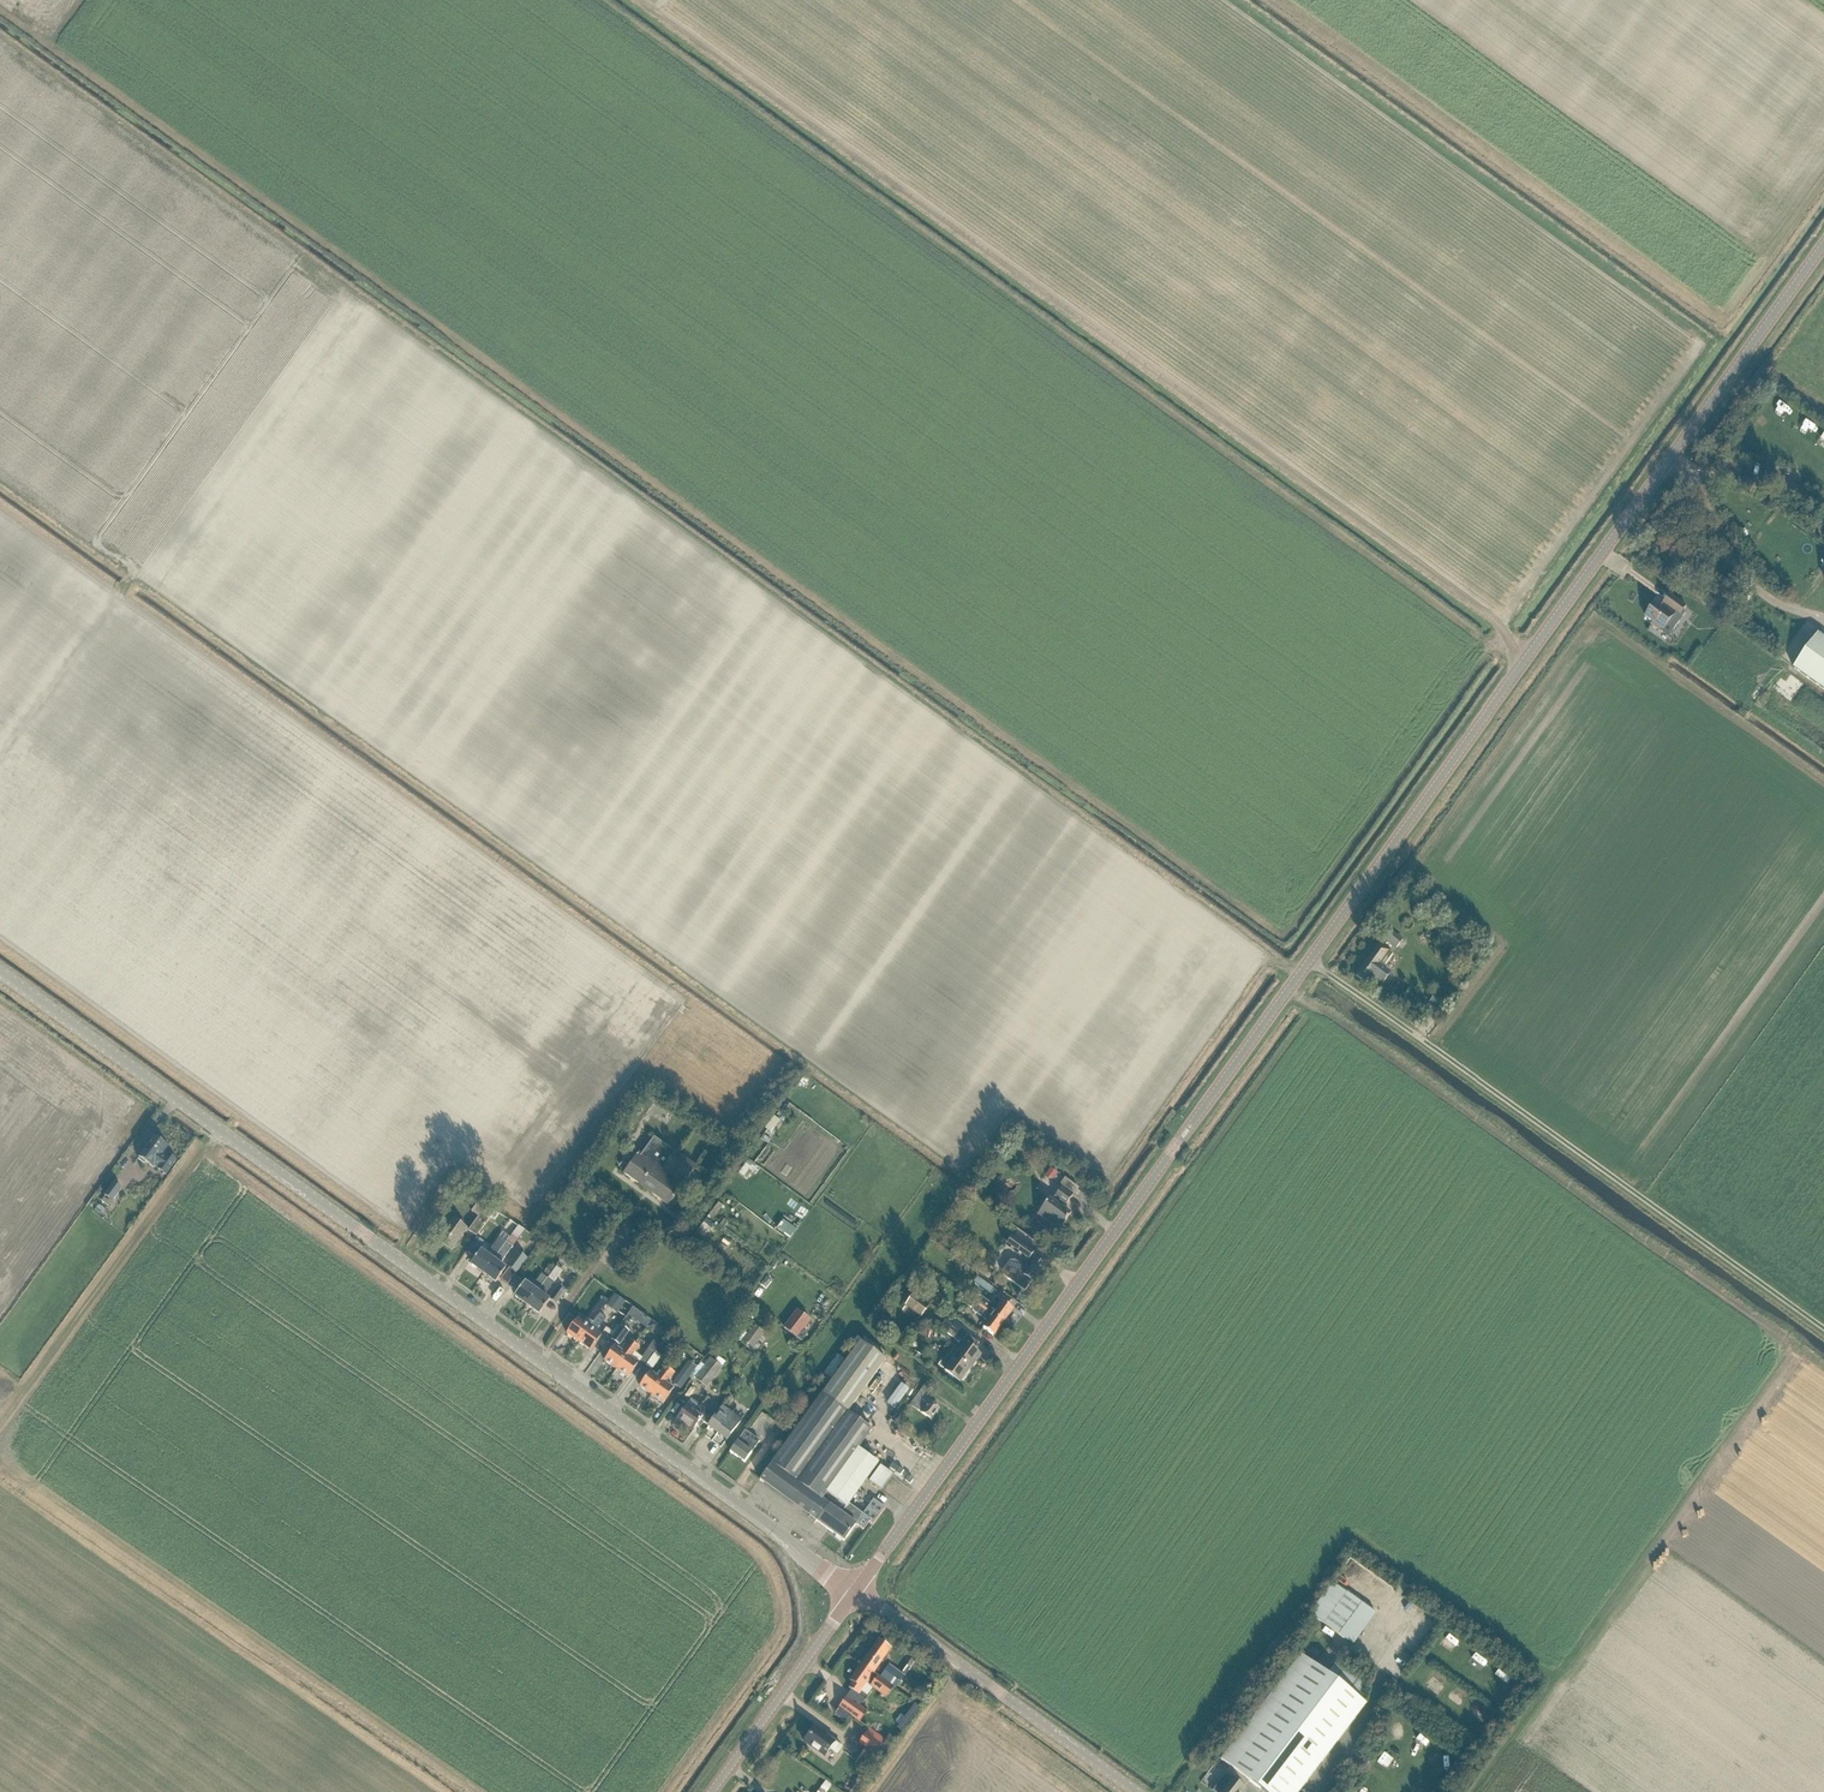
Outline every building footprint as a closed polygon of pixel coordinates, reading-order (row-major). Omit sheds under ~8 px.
[(1749,602),(1753,596),(1749,593),(1745,599),(1749,602)] [(1655,603),(1645,617),(1653,622),(1651,625),(1663,633),(1676,616),(1674,615),(1675,614),(1680,617),(1687,607),(1670,595),(1661,607),(1655,603)] [(1794,669),(1823,690),(1823,637),(1819,634),(1794,669)] [(1792,674),(1777,693),(1823,728),(1823,698),(1792,674)] [(1389,930),(1383,938),(1394,947),(1400,939),(1389,930)] [(1382,969),(1393,955),(1379,945),(1356,976),(1365,983),(1366,982),(1371,985),(1375,979),(1380,983),(1382,982),(1388,975),(1387,972),(1382,969)] [(1443,1002),(1432,995),(1426,1005),(1437,1011),(1443,1002)] [(650,1098),(634,1119),(640,1123),(655,1102),(650,1098)] [(774,1117),(765,1129),(770,1133),(780,1121),(774,1117)] [(140,1158),(139,1161),(145,1165),(147,1163),(154,1168),(154,1167),(166,1175),(176,1161),(169,1155),(167,1157),(164,1154),(168,1147),(154,1137),(153,1138),(151,1137),(145,1144),(147,1145),(139,1157),(140,1158)] [(637,1156),(624,1174),(668,1206),(696,1168),(675,1153),(675,1154),(654,1139),(642,1155),(636,1151),(634,1154),(637,1156)] [(747,1162),(739,1175),(747,1180),(752,1173),(753,1174),(757,1169),(747,1162)] [(1051,1168),(1045,1176),(1052,1181),(1058,1173),(1051,1168)] [(114,1183),(105,1196),(113,1201),(122,1189),(114,1183)] [(1050,1199),(1038,1215),(1059,1231),(1071,1215),(1063,1210),(1073,1196),(1062,1187),(1052,1200),(1050,1199)] [(478,1218),(477,1220),(485,1225),(495,1212),(488,1207),(486,1210),(478,1204),(471,1213),(478,1218)] [(485,1225),(477,1220),(469,1231),(476,1237),(485,1225)] [(452,1221),(437,1242),(451,1252),(466,1231),(452,1221)] [(783,1221),(777,1229),(785,1235),(791,1227),(783,1221)] [(510,1238),(506,1243),(513,1248),(520,1238),(525,1231),(519,1226),(514,1233),(510,1238)] [(499,1240),(505,1245),(506,1243),(510,1238),(503,1234),(499,1240)] [(1010,1262),(1003,1271),(1004,1276),(1025,1292),(1032,1283),(1033,1284),(1045,1267),(1042,1265),(1045,1261),(1013,1237),(1006,1246),(1029,1263),(1026,1266),(1023,1267),(1015,1261),(1010,1262)] [(477,1238),(467,1252),(473,1257),(483,1243),(477,1238)] [(689,1244),(687,1247),(705,1259),(707,1257),(711,1252),(707,1249),(707,1250),(701,1245),(693,1239),(689,1244)] [(471,1267),(483,1276),(505,1245),(499,1240),(486,1257),(481,1253),(471,1267)] [(505,1245),(483,1276),(495,1285),(505,1271),(499,1267),(512,1249),(511,1249),(505,1245)] [(518,1254),(507,1269),(516,1276),(527,1261),(518,1254)] [(563,1257),(559,1263),(577,1276),(581,1271),(563,1257)] [(557,1267),(548,1279),(554,1283),(562,1271),(558,1268),(557,1267)] [(984,1267),(980,1272),(988,1279),(993,1273),(984,1267)] [(527,1308),(548,1279),(542,1275),(530,1290),(524,1285),(515,1299),(527,1308)] [(977,1278),(974,1283),(990,1295),(993,1290),(977,1278)] [(553,1283),(548,1279),(527,1308),(539,1316),(549,1303),(542,1298),(553,1283)] [(559,1286),(549,1299),(556,1305),(566,1292),(559,1286)] [(933,1287),(929,1294),(936,1298),(940,1292),(933,1287)] [(615,1295),(607,1305),(618,1313),(625,1302),(615,1295)] [(912,1296),(906,1305),(922,1317),(929,1308),(912,1296)] [(601,1301),(593,1313),(598,1317),(607,1304),(601,1301)] [(993,1316),(987,1311),(986,1312),(972,1301),(968,1307),(973,1310),(972,1312),(988,1323),(983,1329),(993,1337),(1003,1324),(992,1316),(993,1316)] [(1002,1303),(993,1316),(992,1316),(1003,1324),(1012,1311),(1002,1303)] [(948,1319),(952,1314),(945,1309),(942,1314),(948,1319)] [(797,1310),(783,1328),(801,1342),(807,1335),(802,1331),(811,1321),(797,1310)] [(578,1344),(598,1317),(593,1313),(584,1325),(577,1320),(566,1335),(578,1344)] [(603,1320),(598,1317),(578,1344),(590,1353),(601,1338),(594,1333),(603,1320)] [(630,1332),(621,1326),(611,1340),(619,1346),(630,1332)] [(754,1326),(742,1341),(753,1350),(765,1334),(754,1326)] [(963,1347),(945,1372),(959,1383),(968,1371),(981,1355),(974,1350),(979,1344),(954,1326),(947,1335),(963,1347)] [(882,1328),(879,1332),(886,1337),(889,1333),(882,1328)] [(604,1362),(616,1371),(635,1345),(630,1342),(625,1348),(627,1350),(624,1354),(615,1348),(604,1362)] [(851,1355),(760,1481),(816,1522),(827,1507),(840,1517),(849,1505),(878,1465),(858,1450),(871,1431),(847,1413),(885,1361),(860,1342),(851,1355)] [(640,1362),(646,1366),(659,1348),(653,1343),(646,1353),(643,1356),(642,1358),(636,1354),(640,1349),(635,1345),(616,1371),(628,1380),(638,1365),(640,1362)] [(915,1352),(911,1356),(922,1364),(925,1359),(915,1352)] [(656,1353),(646,1366),(652,1370),(662,1357),(656,1353)] [(712,1360),(696,1381),(707,1389),(722,1368),(712,1360)] [(669,1361),(664,1368),(669,1371),(674,1365),(669,1361)] [(688,1368),(676,1384),(682,1389),(698,1366),(691,1361),(687,1367),(688,1368)] [(650,1373),(639,1388),(651,1397),(669,1372),(669,1371),(664,1368),(660,1374),(659,1373),(655,1377),(650,1373)] [(675,1375),(669,1372),(651,1397),(663,1405),(674,1391),(664,1384),(668,1379),(671,1381),(675,1375)] [(927,1383),(910,1405),(917,1411),(918,1410),(931,1421),(940,1410),(928,1401),(930,1397),(927,1395),(933,1387),(927,1383)] [(768,1386),(763,1393),(767,1396),(773,1389),(768,1386)] [(686,1407),(676,1421),(691,1432),(697,1424),(700,1427),(702,1424),(727,1441),(741,1421),(722,1409),(717,1417),(701,1406),(692,1399),(686,1407)] [(745,1431),(729,1453),(745,1464),(752,1454),(752,1453),(760,1442),(745,1431)] [(880,1466),(869,1482),(881,1490),(892,1474),(880,1466)] [(827,1507),(816,1522),(843,1542),(863,1515),(849,1505),(840,1517),(827,1507)] [(1332,1583),(1309,1614),(1337,1634),(1353,1645),(1376,1615),(1360,1603),(1332,1583)] [(861,1664),(874,1674),(891,1650),(880,1643),(875,1650),(873,1648),(861,1664)] [(1246,1779),(1263,1791),(1299,1791),(1366,1704),(1301,1655),(1221,1760),(1230,1767),(1246,1779)] [(853,1683),(849,1688),(851,1690),(864,1699),(865,1699),(873,1689),(886,1698),(893,1688),(877,1676),(874,1674),(861,1664),(850,1680),(853,1683)] [(880,1678),(896,1689),(905,1677),(889,1665),(880,1678)] [(858,1707),(864,1699),(851,1690),(834,1713),(847,1722),(851,1717),(859,1722),(866,1712),(858,1707)] [(842,1747),(815,1728),(804,1743),(824,1757),(830,1749),(837,1754),(842,1747)] [(858,1744),(874,1755),(885,1739),(869,1728),(858,1744)] [(1212,1791),(1214,1791),(1243,1791),(1245,1789),(1241,1786),(1246,1779),(1230,1767),(1225,1774),(1212,1791)]
